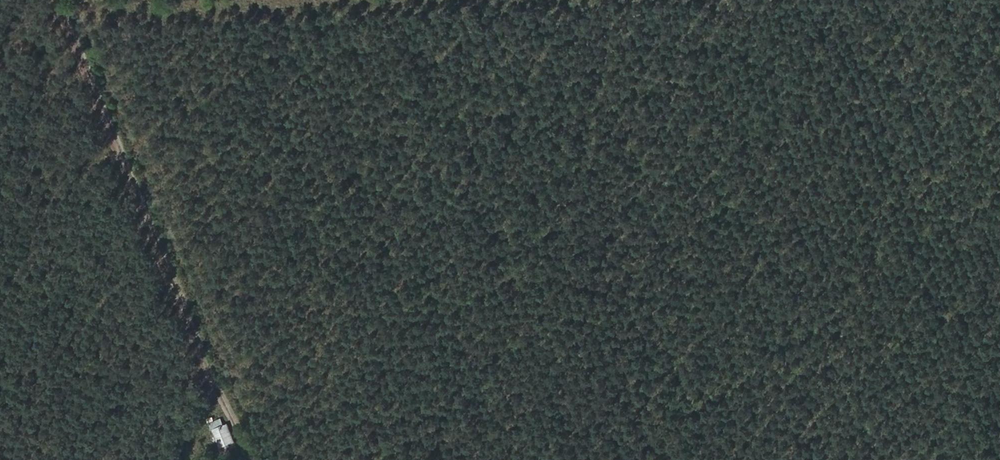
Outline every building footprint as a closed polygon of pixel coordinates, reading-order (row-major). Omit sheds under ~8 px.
[(213,421),(219,446),(234,442),(228,417),(213,421)]
